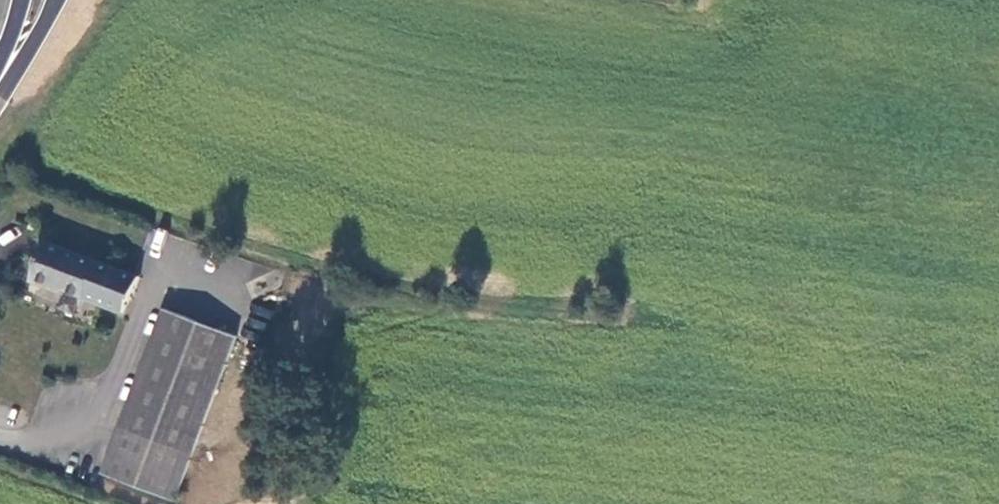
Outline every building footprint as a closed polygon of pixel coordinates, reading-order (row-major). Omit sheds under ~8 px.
[(61,291),(104,306),(130,317),(137,299),(139,300),(146,282),(53,246),(38,284),(59,293),(61,291)] [(237,340),(166,314),(104,478),(171,503),(172,503),(237,340)]
